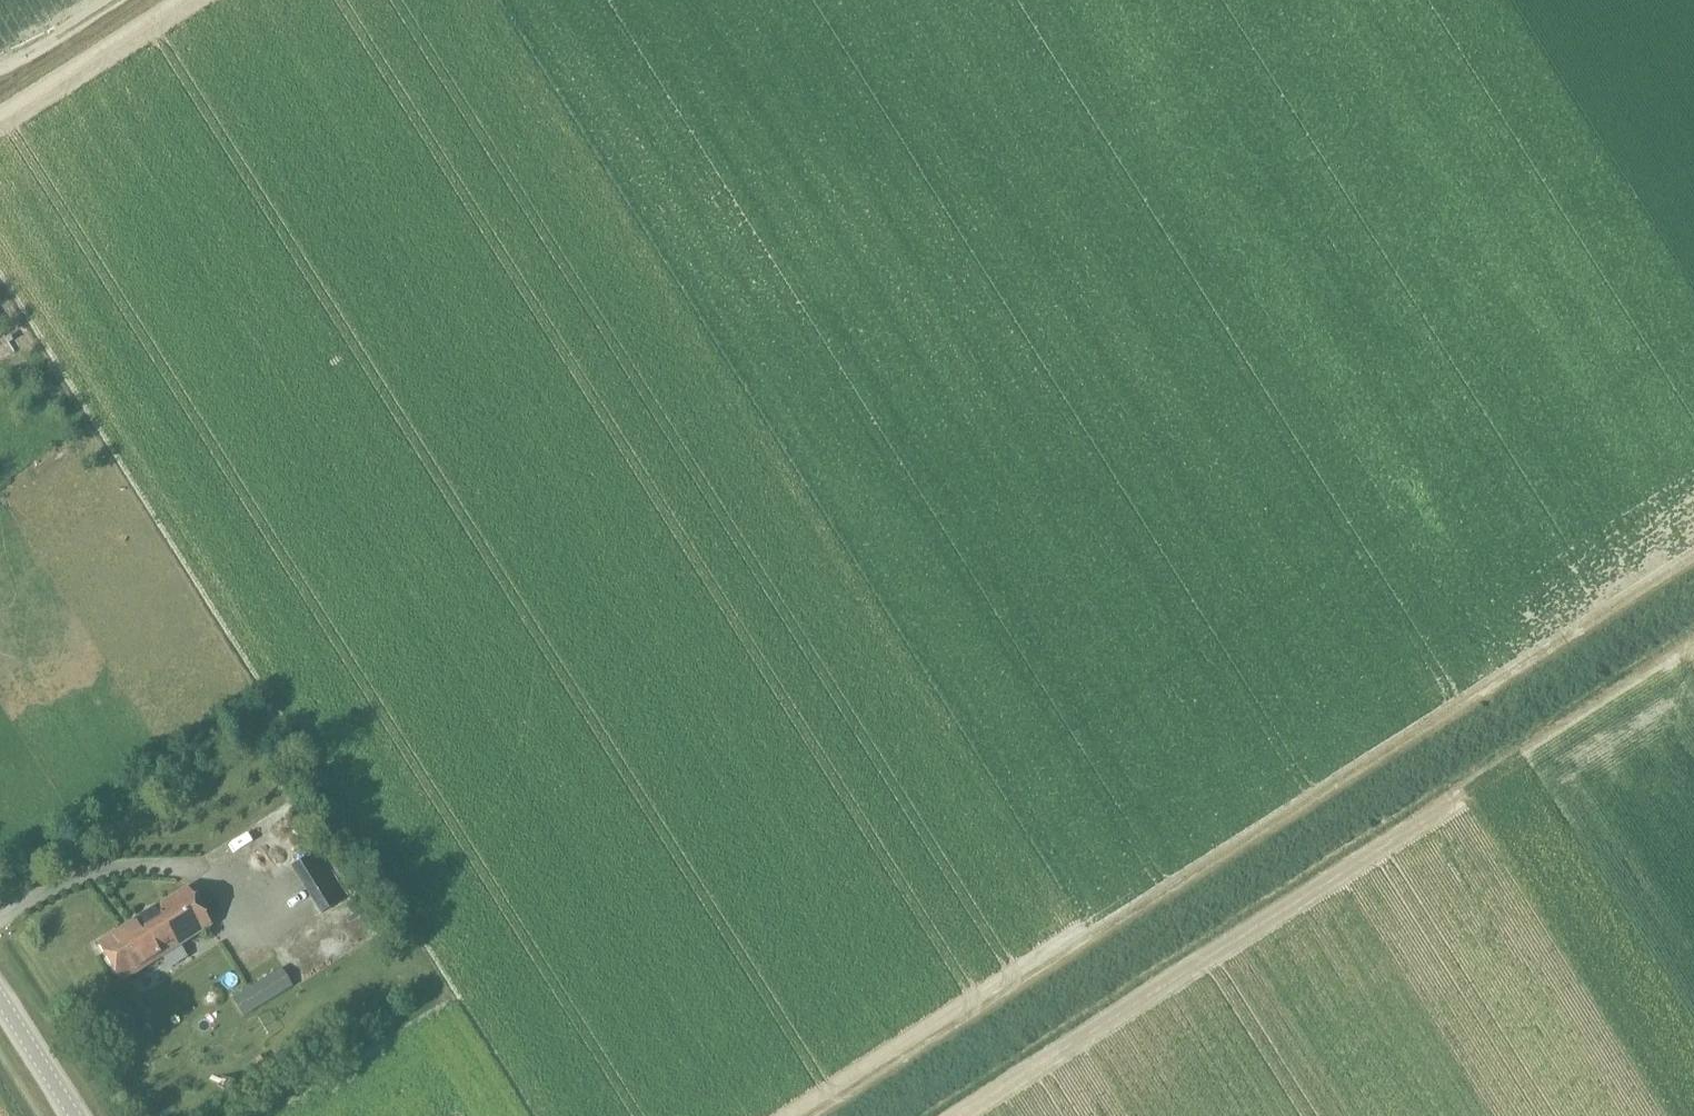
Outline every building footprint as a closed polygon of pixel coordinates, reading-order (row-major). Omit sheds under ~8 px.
[(280,844),(263,853),(274,873),(291,865),(280,844)] [(320,914),(350,895),(325,854),(317,859),(313,853),(290,867),(320,914)] [(121,982),(210,926),(186,888),(97,944),(121,982)] [(241,1016),(262,1004),(292,987),(281,969),(231,998),(241,1016)]
